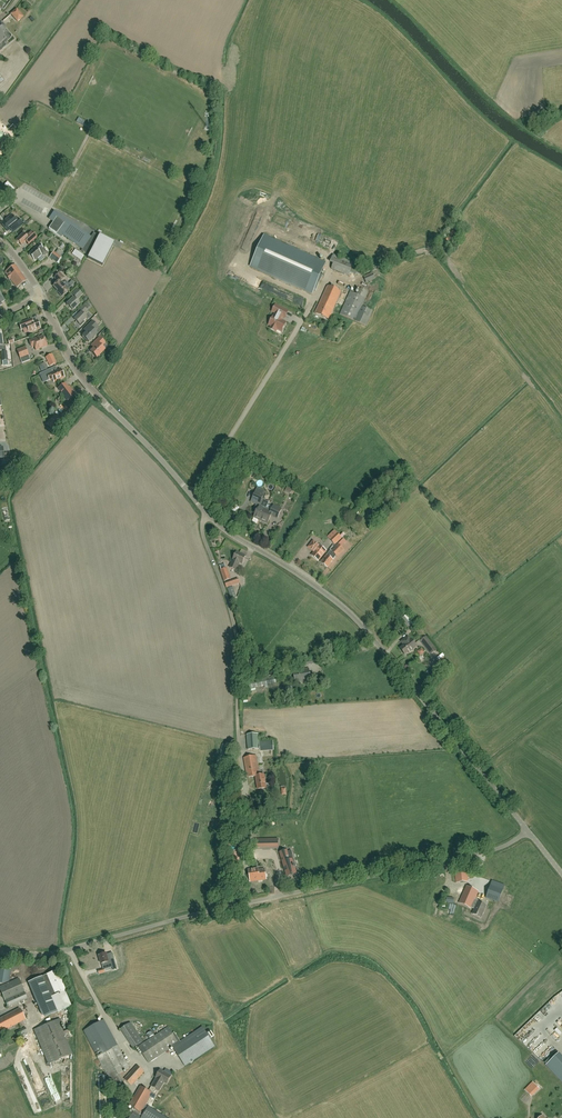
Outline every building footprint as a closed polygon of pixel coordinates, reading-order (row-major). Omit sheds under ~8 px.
[(18,22),(23,17),(16,10),(11,15),(18,22)] [(2,50),(6,46),(5,44),(8,42),(7,41),(11,38),(6,32),(5,32),(5,31),(5,28),(3,26),(0,25),(0,47),(2,50)] [(76,123),(83,126),(85,121),(79,118),(76,123)] [(1,147),(9,139),(6,135),(3,138),(0,134),(0,145),(1,147)] [(15,189),(10,184),(6,188),(8,190),(5,192),(8,195),(15,189)] [(49,219),(54,222),(49,229),(56,234),(61,237),(63,235),(90,254),(87,258),(102,266),(114,243),(99,236),(94,233),(89,240),(68,226),(69,225),(65,222),(64,223),(60,220),(61,218),(54,213),(49,219)] [(11,215),(1,223),(7,231),(9,229),(12,232),(22,224),(17,218),(15,220),(11,215)] [(21,246),(25,242),(28,246),(37,238),(31,232),(26,236),(23,233),(18,237),(19,238),(16,240),(21,246)] [(264,236),(251,267),(313,294),(314,292),(316,293),(323,276),(321,275),(326,264),(264,236)] [(35,261),(41,255),(42,256),(46,252),(43,248),(39,244),(32,251),(29,254),(33,260),(35,261)] [(74,249),(70,254),(80,260),(83,256),(74,249)] [(53,252),(51,256),(49,258),(57,263),(59,264),(62,259),(60,257),(63,253),(58,250),(55,254),(53,252)] [(330,263),(333,264),(331,269),(349,276),(354,263),(333,255),(330,263)] [(16,288),(26,281),(15,265),(5,273),(7,276),(6,276),(9,280),(10,279),(16,288)] [(66,281),(63,284),(60,282),(64,278),(59,273),(54,278),(58,282),(53,286),(59,292),(58,293),(62,296),(68,290),(72,287),(66,281)] [(366,283),(375,279),(373,274),(364,278),(366,283)] [(328,286),(315,313),(328,319),(341,292),(328,286)] [(364,326),(371,311),(361,306),(368,292),(361,288),(358,295),(350,292),(340,314),(364,326)] [(82,294),(77,290),(72,295),(75,297),(73,299),(73,298),(66,305),(72,311),(79,304),(75,301),(77,299),(77,300),(82,294)] [(286,323),(282,321),(284,318),(285,318),(288,312),(275,305),(272,312),(275,313),(273,317),(273,316),(269,325),(271,326),(271,328),(271,329),(275,331),(276,331),(278,328),(282,330),(281,331),(281,332),(286,323)] [(79,315),(74,320),(76,322),(76,323),(80,327),(84,323),(83,321),(86,319),(83,316),(87,312),(82,307),(77,312),(79,315)] [(37,321),(33,323),(31,319),(19,324),(21,331),(27,328),(29,333),(40,329),(37,321)] [(98,328),(92,322),(83,330),(86,333),(83,336),(88,343),(96,335),(93,332),(98,328)] [(38,338),(29,342),(32,348),(34,347),(36,351),(47,346),(45,342),(46,341),(45,338),(44,338),(43,338),(43,337),(38,339),(38,338)] [(90,346),(93,349),(90,352),(96,358),(104,351),(101,347),(105,343),(99,338),(94,343),(94,342),(90,346)] [(20,360),(29,356),(25,347),(16,350),(20,360)] [(46,358),(50,366),(55,363),(52,355),(46,358)] [(40,371),(46,369),(44,363),(38,365),(40,371)] [(45,371),(47,375),(49,380),(52,379),(54,382),(64,378),(60,370),(57,371),(52,373),(50,369),(45,371)] [(64,384),(58,389),(68,401),(75,395),(69,387),(67,388),(64,384)] [(62,421),(55,415),(45,425),(53,432),(62,421)] [(1,467),(9,466),(7,453),(3,453),(2,447),(0,447),(1,449),(0,449),(0,458),(1,458),(1,467)] [(260,521),(266,509),(261,506),(262,503),(260,502),(263,496),(255,492),(252,499),(258,502),(254,509),(257,510),(253,518),(254,518),(252,521),(253,522),(255,523),(256,523),(258,520),(260,521)] [(260,521),(267,524),(271,516),(277,519),(278,517),(281,509),(273,506),(273,507),(268,504),(266,509),(260,521)] [(335,545),(342,539),(336,532),(329,539),(335,545)] [(344,550),(341,547),(346,542),(344,540),(339,545),(338,544),(332,551),(330,550),(326,555),(320,562),(327,568),(333,561),(330,558),(333,553),(337,557),(344,550)] [(318,561),(326,551),(319,546),(313,541),(308,548),(314,552),(312,556),(318,561)] [(245,556),(237,552),(229,568),(236,571),(239,563),(242,564),(245,556)] [(227,569),(221,571),(224,581),(231,579),(227,569)] [(409,626),(413,622),(405,614),(401,618),(409,626)] [(404,646),(400,649),(405,655),(408,653),(409,654),(417,648),(411,639),(410,640),(408,637),(401,642),(404,646)] [(426,637),(421,641),(427,650),(433,646),(426,637)] [(443,656),(437,661),(442,666),(447,661),(443,656)] [(292,663),(278,666),(279,671),(293,668),(292,663)] [(309,669),(293,671),(295,684),(311,681),(309,669)] [(244,683),(245,689),(278,682),(276,676),(244,683)] [(247,735),(248,750),(259,749),(258,734),(247,735)] [(273,740),(259,741),(260,751),(274,750),(273,740)] [(227,764),(232,746),(223,744),(218,762),(227,764)] [(256,756),(244,758),(247,778),(256,777),(258,790),(266,788),(266,787),(269,787),(268,784),(265,784),(264,775),(260,776),(256,756)] [(255,840),(255,848),(262,847),(270,847),(278,847),(278,839),(270,840),(262,840),(255,840)] [(287,876),(296,873),(294,866),(292,860),(290,861),(287,852),(287,851),(280,853),(287,876)] [(231,867),(237,867),(237,864),(239,864),(238,855),(230,855),(231,867)] [(258,869),(248,870),(249,876),(249,880),(250,880),(250,882),(258,880),(263,880),(266,879),(265,872),(258,873),(258,870),(258,869)] [(455,870),(456,883),(468,882),(467,869),(455,870)] [(486,898),(499,902),(504,886),(492,882),(486,898)] [(466,886),(459,903),(471,908),(475,909),(472,914),(481,918),(486,906),(478,902),(476,906),(473,904),(479,891),(466,886)] [(254,918),(272,914),(270,907),(253,911),(254,918)] [(99,956),(101,964),(104,964),(105,966),(111,964),(113,969),(117,968),(115,959),(114,960),(113,954),(107,956),(106,954),(99,956)] [(0,972),(0,985),(1,985),(8,982),(11,969),(1,967),(0,972)] [(105,973),(108,972),(107,968),(103,969),(104,969),(98,971),(95,972),(95,971),(94,971),(93,971),(90,972),(90,970),(85,971),(86,973),(87,973),(88,976),(94,975),(99,974),(99,975),(105,973)] [(71,1007),(65,992),(66,991),(57,971),(47,975),(42,977),(51,997),(57,1013),(71,1007)] [(57,1013),(41,977),(28,983),(43,1019),(57,1013)] [(8,1008),(27,999),(18,979),(0,987),(0,990),(8,1008)] [(0,1018),(0,1033),(26,1020),(19,1008),(0,1018)] [(60,1024),(62,1023),(60,1019),(36,1029),(33,1030),(48,1065),(72,1054),(66,1040),(69,1039),(73,1037),(70,1031),(68,1032),(67,1030),(63,1032),(60,1024)] [(84,1031),(97,1056),(115,1089),(124,1084),(119,1074),(130,1068),(117,1045),(104,1020),(84,1031)] [(131,1023),(121,1029),(133,1048),(143,1042),(131,1023)] [(15,1032),(18,1037),(28,1033),(25,1027),(15,1032)] [(148,1063),(172,1047),(185,1066),(215,1046),(202,1027),(180,1042),(174,1033),(172,1034),(168,1028),(138,1047),(148,1063)] [(553,1040),(548,1036),(533,1050),(536,1053),(542,1047),(544,1049),(553,1040)] [(561,1084),(561,1058),(557,1053),(544,1065),(561,1084)] [(137,1066),(124,1079),(131,1086),(144,1072),(137,1066)] [(160,1070),(156,1077),(157,1078),(164,1082),(167,1084),(171,1076),(160,1070)] [(130,1117),(166,1117),(153,1110),(148,1107),(142,1117),(140,1115),(155,1088),(159,1091),(164,1082),(157,1078),(152,1086),(149,1091),(140,1086),(129,1105),(135,1109),(130,1117)] [(524,1090),(531,1097),(539,1089),(532,1082),(524,1090)] [(112,1104),(120,1105),(121,1091),(114,1090),(112,1104)]
